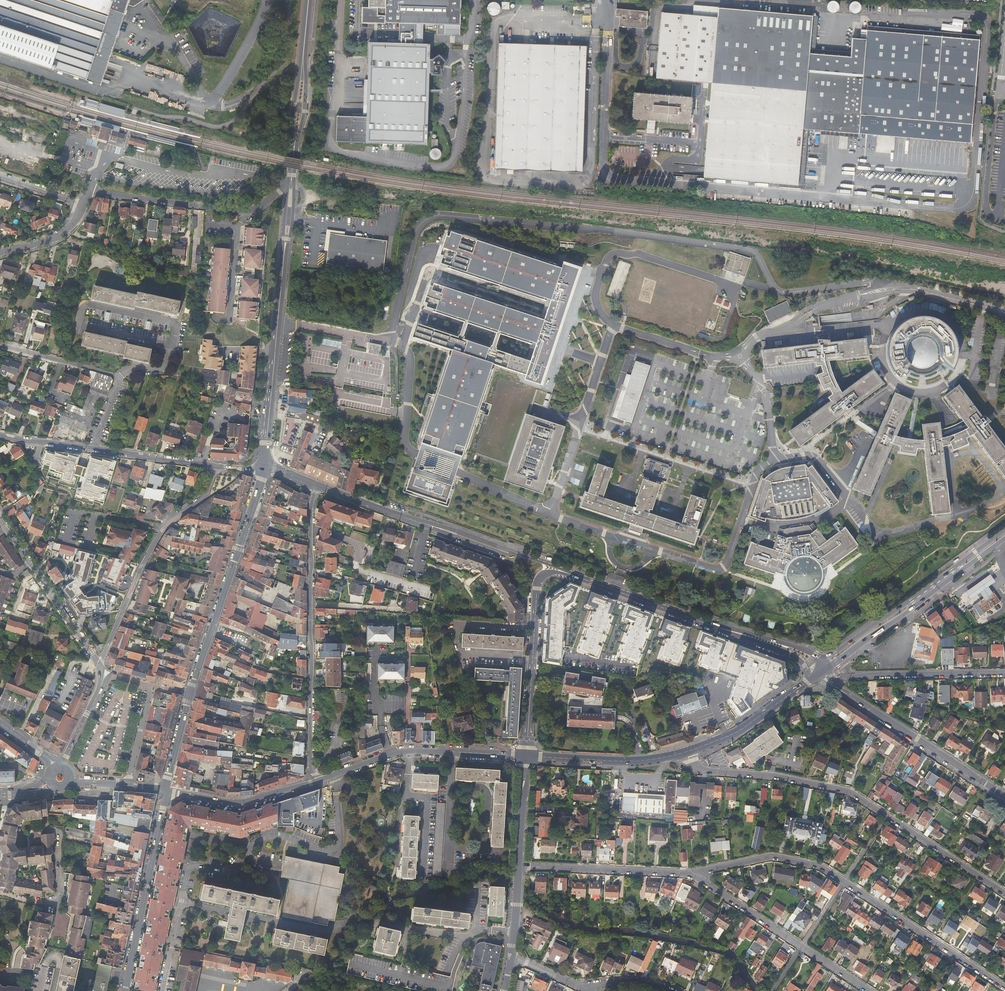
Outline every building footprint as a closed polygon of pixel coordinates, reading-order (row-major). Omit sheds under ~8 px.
[(100,85),(129,0),(0,0),(0,51),(100,85)] [(427,143),(430,44),(422,43),(423,24),(445,24),(444,34),(460,35),(461,0),(362,0),(362,6),(355,6),(355,22),(385,23),(415,23),(415,43),(378,42),(369,42),(368,79),(367,117),(352,116),(342,116),(341,141),(427,143)] [(828,11),(840,11),(839,7),(844,7),(844,4),(840,4),(840,0),(827,1),(828,11)] [(858,13),(861,3),(853,0),(852,0),(848,9),(858,13)] [(494,1),(493,1),(492,2),(491,2),(490,3),(489,3),(488,4),(487,5),(487,6),(487,8),(487,9),(487,10),(487,11),(488,12),(489,13),(490,14),(491,14),(492,15),(493,15),(494,15),(496,15),(497,14),(498,13),(499,13),(499,12),(500,11),(500,9),(500,8),(500,7),(500,6),(499,5),(499,4),(498,3),(497,2),(496,2),(494,1)] [(986,41),(875,32),(869,32),(868,41),(861,40),(860,53),(859,57),(816,54),(811,53),(814,15),(695,6),(694,15),(662,13),(657,78),(713,83),(705,177),(715,178),(781,183),(800,185),(805,129),(810,129),(829,131),(866,134),(978,143),(986,41)] [(647,26),(649,11),(621,9),(620,17),(620,24),(647,26)] [(987,39),(875,30),(875,32),(986,41),(987,39)] [(582,169),(587,43),(554,42),(550,42),(502,40),(498,40),(494,165),(513,166),(516,166),(582,169)] [(353,114),(352,116),(367,117),(368,79),(364,79),(363,114),(353,114)] [(693,97),(636,92),(634,118),(650,119),(657,120),(691,123),(691,118),(693,102),(693,97)] [(123,114),(124,110),(103,104),(101,104),(101,105),(100,107),(123,114)] [(100,107),(99,110),(122,117),(123,114),(100,107)] [(657,120),(650,119),(649,132),(656,133),(657,120)] [(118,133),(119,128),(96,122),(94,126),(101,128),(104,129),(109,131),(111,131),(118,133)] [(124,135),(118,133),(111,131),(109,131),(104,129),(101,128),(94,126),(91,136),(98,138),(98,139),(101,140),(106,142),(108,142),(108,141),(115,143),(115,142),(122,144),(122,143),(124,135)] [(810,129),(805,129),(800,185),(805,185),(810,129)] [(147,144),(130,139),(128,145),(145,149),(147,144)] [(440,159),(441,148),(432,147),(431,158),(440,159)] [(9,197),(9,196),(5,195),(5,196),(0,194),(0,205),(6,207),(6,206),(10,208),(13,199),(9,197)] [(104,199),(97,198),(94,200),(90,210),(98,211),(97,216),(98,217),(98,219),(100,220),(101,212),(104,199)] [(20,209),(33,212),(36,202),(23,199),(20,209)] [(131,207),(129,216),(142,218),(143,209),(136,208),(131,207)] [(48,217),(52,218),(51,221),(55,222),(56,222),(56,220),(57,220),(60,211),(51,208),(48,217)] [(171,227),(178,227),(179,216),(178,216),(178,214),(184,214),(185,209),(173,208),(172,220),(171,227)] [(123,217),(123,219),(128,219),(129,209),(124,209),(120,209),(119,214),(119,216),(123,217)] [(42,227),(55,222),(51,221),(52,218),(48,217),(46,218),(45,217),(41,218),(40,220),(38,216),(32,218),(36,229),(37,230),(38,230),(39,230),(40,230),(41,229),(41,228),(42,228),(42,227)] [(171,227),(172,220),(163,219),(162,233),(170,234),(171,227)] [(0,222),(0,229),(0,228),(3,229),(3,230),(9,232),(9,233),(15,235),(17,228),(5,224),(2,223),(0,222)] [(148,222),(147,237),(159,238),(160,229),(157,229),(158,223),(148,222)] [(96,225),(86,223),(84,227),(83,227),(82,231),(87,232),(94,234),(96,225)] [(246,246),(262,247),(263,230),(248,229),(246,246)] [(324,230),(322,250),(326,251),(328,233),(342,235),(343,232),(324,230)] [(556,347),(582,268),(562,262),(560,267),(446,230),(435,264),(548,301),(542,319),(428,282),(420,307),(534,344),(528,361),(415,324),(411,337),(450,350),(416,453),(402,493),(444,506),(456,471),(491,364),(523,375),(521,381),(542,388),(556,347)] [(342,235),(328,233),(326,251),(325,264),(383,270),(386,239),(342,235)] [(185,255),(186,245),(173,243),(172,254),(185,255)] [(209,304),(209,313),(224,314),(225,306),(226,306),(227,292),(226,292),(228,271),(229,271),(230,257),(229,257),(230,250),(214,249),(214,255),(213,255),(211,273),(212,273),(210,293),(209,304)] [(77,261),(79,253),(69,251),(67,259),(77,261)] [(259,269),(261,252),(246,251),(244,268),(247,268),(247,272),(255,272),(255,269),(259,269)] [(731,260),(727,272),(745,278),(751,260),(730,252),(727,259),(731,260)] [(726,285),(646,258),(628,313),(708,339),(726,285)] [(51,269),(49,269),(51,262),(46,260),(41,278),(47,279),(46,281),(48,282),(48,281),(53,282),(56,271),(51,269)] [(633,265),(618,260),(607,292),(622,297),(633,265)] [(19,270),(15,269),(11,268),(2,265),(0,272),(0,275),(5,277),(5,279),(7,281),(15,284),(19,270)] [(30,267),(29,272),(41,276),(43,267),(34,265),(33,266),(33,268),(31,268),(30,267)] [(242,297),(257,298),(258,281),(254,281),(254,277),(246,277),(246,280),(243,280),(242,297)] [(93,286),(90,301),(134,310),(134,307),(177,317),(181,302),(137,293),(136,295),(93,286)] [(45,307),(45,305),(34,302),(32,310),(36,311),(36,310),(50,314),(52,308),(45,307)] [(257,304),(241,302),(240,319),(255,320),(257,304)] [(792,314),(787,303),(764,314),(769,324),(792,314)] [(23,335),(27,319),(14,315),(10,331),(23,335)] [(906,371),(910,366),(907,364),(905,359),(904,353),(904,347),(907,342),(911,338),(916,336),(923,335),(929,336),(935,340),(938,344),(940,349),(940,358),(945,366),(953,372),(955,366),(957,360),(958,353),(956,344),(953,338),(949,332),(944,326),(937,322),(931,320),(925,319),(918,319),(910,320),(902,324),(896,330),(891,337),(889,344),(887,352),(888,362),(890,369),(894,375),(898,379),(903,375),(905,376),(908,373),(906,371)] [(46,329),(35,327),(32,339),(42,342),(46,329)] [(83,333),(80,347),(123,357),(123,360),(149,365),(152,351),(126,345),(127,343),(83,333)] [(222,346),(223,342),(203,339),(200,356),(202,356),(201,363),(204,364),(204,369),(218,370),(220,371),(224,346),(222,346)] [(827,399),(830,403),(790,433),(799,446),(844,413),(847,417),(850,414),(853,411),(851,408),(881,385),(872,372),(841,394),(839,391),(832,370),(830,362),(869,357),(867,340),(831,344),(831,341),(818,341),(818,345),(762,350),(763,370),(815,364),(815,368),(820,367),(822,373),(816,376),(822,393),(829,390),(831,396),(827,399)] [(239,358),(239,359),(255,360),(257,347),(242,346),(240,358),(239,358)] [(7,372),(16,376),(21,364),(12,361),(12,359),(5,357),(0,370),(0,375),(5,377),(7,372)] [(240,362),(239,373),(243,373),(243,372),(246,370),(254,371),(255,366),(255,360),(239,359),(238,362),(240,362)] [(650,366),(635,361),(616,419),(630,424),(650,366)] [(226,386),(231,388),(232,386),(228,384),(229,372),(220,371),(218,370),(216,384),(226,386)] [(236,381),(235,389),(237,390),(238,387),(252,390),(253,379),(254,371),(246,370),(243,372),(243,373),(239,373),(238,373),(238,376),(242,377),(241,381),(238,381),(236,381)] [(42,377),(29,372),(23,385),(36,392),(42,377)] [(77,379),(63,373),(59,383),(56,382),(53,390),(70,397),(77,380),(77,379)] [(104,403),(113,380),(112,378),(96,373),(94,379),(83,409),(74,406),(68,404),(67,407),(65,407),(57,425),(58,426),(59,425),(81,433),(82,432),(83,431),(87,432),(100,399),(102,400),(102,402),(104,403)] [(84,375),(84,376),(81,375),(79,381),(78,383),(81,384),(81,382),(87,384),(88,381),(89,382),(90,379),(89,379),(90,377),(84,375)] [(248,400),(251,401),(252,390),(238,387),(237,390),(235,389),(231,388),(226,386),(223,396),(221,401),(250,412),(250,407),(240,403),(239,404),(233,402),(235,395),(248,398),(248,400)] [(948,513),(946,497),(940,448),(949,446),(951,451),(967,445),(964,439),(972,435),(992,462),(1004,480),(1004,453),(985,426),(989,423),(983,417),(980,419),(957,388),(944,397),(962,422),(953,426),(942,430),(938,431),(938,424),(921,426),(923,441),(916,441),(916,442),(909,441),(904,440),(901,439),(894,437),(909,401),(895,395),(877,436),(853,489),(868,495),(890,444),(895,446),(899,447),(898,453),(915,456),(916,449),(924,450),(931,508),(932,515),(948,513)] [(289,389),(288,404),(287,412),(297,415),(302,414),(306,415),(306,410),(307,406),(295,404),(295,397),(306,398),(307,390),(289,389)] [(155,399),(156,396),(147,394),(146,402),(152,403),(152,399),(155,399)] [(32,401),(27,413),(37,417),(38,412),(43,414),(46,407),(32,401)] [(5,411),(20,417),(24,408),(9,402),(7,408),(5,411)] [(56,409),(48,406),(45,414),(53,417),(56,409)] [(991,421),(996,417),(992,413),(987,417),(991,421)] [(301,418),(300,418),(313,422),(319,424),(320,423),(321,419),(312,417),(306,415),(302,414),(301,418)] [(552,423),(525,414),(503,481),(542,494),(546,482),(564,427),(561,425),(558,421),(554,423),(552,423)] [(139,417),(135,429),(144,432),(148,420),(139,417)] [(202,425),(191,421),(187,433),(198,436),(202,425)] [(248,426),(228,423),(227,437),(230,440),(232,438),(239,439),(238,448),(233,453),(224,451),(223,446),(226,443),(223,439),(212,439),(210,460),(235,463),(239,464),(245,459),(248,426)] [(311,456),(313,457),(315,454),(306,450),(314,430),(306,426),(297,450),(305,453),(306,454),(309,455),(311,456)] [(164,431),(162,440),(179,445),(182,436),(164,431)] [(155,447),(159,436),(150,432),(146,444),(155,447)] [(342,439),(336,434),(327,444),(339,454),(345,447),(339,442),(342,439)] [(202,453),(208,437),(201,435),(196,452),(202,453)] [(10,451),(16,459),(25,453),(20,445),(10,451)] [(290,468),(303,473),(305,468),(302,467),(303,466),(302,465),(300,465),(305,453),(297,450),(290,468)] [(111,481),(117,462),(109,459),(91,457),(87,469),(77,466),(80,458),(75,457),(76,455),(59,453),(58,455),(55,454),(47,451),(44,460),(49,461),(49,463),(52,464),(51,468),(52,469),(51,472),(58,474),(60,474),(58,478),(62,479),(62,481),(72,484),(74,475),(84,478),(81,488),(79,488),(77,495),(94,500),(94,499),(104,502),(108,490),(105,489),(105,488),(94,484),(95,480),(97,480),(98,476),(98,475),(105,477),(104,478),(104,479),(111,481)] [(313,457),(311,456),(305,468),(303,473),(336,488),(341,468),(313,457)] [(612,456),(609,463),(633,471),(635,463),(612,456)] [(346,491),(352,494),(355,480),(375,485),(378,473),(357,468),(359,459),(352,458),(350,472),(346,491)] [(644,466),(646,466),(642,476),(663,484),(664,482),(667,483),(672,468),(646,459),(644,466)] [(637,505),(635,509),(603,498),(612,469),(597,464),(587,493),(584,492),(582,499),(580,507),(631,524),(630,527),(642,531),(643,528),(693,545),(696,536),(698,530),(695,529),(705,500),(690,496),(680,524),(649,514),(651,510),(653,511),(661,486),(643,480),(635,505),(637,505)] [(119,466),(114,480),(124,483),(129,469),(119,466)] [(141,478),(141,479),(144,480),(147,471),(133,466),(131,475),(141,478)] [(791,468),(772,520),(779,521),(787,520),(795,520),(803,518),(811,515),(818,512),(828,506),(829,508),(832,506),(830,503),(802,466),(791,468)] [(807,470),(804,466),(802,466),(830,503),(832,506),(837,502),(811,467),(807,470)] [(350,472),(341,468),(336,488),(346,491),(350,472)] [(749,516),(758,520),(764,522),(765,519),(767,519),(772,520),(791,468),(781,469),(775,472),(772,474),(767,477),(763,480),(761,480),(749,516)] [(186,481),(185,483),(193,485),(198,475),(189,472),(186,481)] [(150,474),(143,498),(162,501),(165,492),(156,490),(158,486),(161,487),(163,478),(150,474)] [(251,477),(243,475),(232,483),(240,485),(239,489),(238,489),(237,489),(236,490),(235,490),(234,491),(232,497),(217,494),(215,495),(213,502),(218,503),(228,505),(231,504),(233,499),(235,500),(237,496),(246,498),(251,477)] [(183,491),(185,483),(186,481),(174,478),(171,487),(175,488),(175,489),(183,491)] [(280,484),(280,482),(273,479),(270,488),(267,496),(274,499),(278,489),(291,496),(287,504),(295,507),(299,508),(306,510),(307,503),(309,497),(300,493),(298,493),(280,484)] [(9,486),(2,491),(7,499),(9,498),(12,501),(20,496),(21,494),(16,487),(11,490),(9,486)] [(135,508),(134,512),(136,513),(138,514),(143,499),(125,494),(122,504),(135,508)] [(227,521),(227,519),(228,517),(231,517),(232,514),(230,514),(227,513),(226,515),(210,512),(211,508),(217,509),(218,503),(213,502),(215,495),(189,514),(200,516),(227,521)] [(29,501),(25,496),(4,511),(7,515),(8,516),(29,501)] [(235,500),(233,499),(231,504),(233,505),(234,505),(233,510),(242,512),(246,498),(237,496),(235,500)] [(281,509),(285,510),(286,507),(280,505),(281,503),(274,501),(275,499),(274,499),(267,496),(266,499),(265,502),(281,509)] [(280,512),(281,509),(265,502),(261,510),(259,517),(270,520),(279,523),(282,524),(284,520),(281,519),(272,516),(274,510),(280,512)] [(317,508),(316,514),(317,515),(316,521),(322,523),(331,525),(332,520),(345,524),(346,523),(354,525),(358,513),(349,510),(349,511),(335,507),(336,506),(321,502),(320,508),(317,508)] [(173,504),(167,503),(162,507),(161,504),(151,511),(154,515),(156,514),(158,518),(175,507),(173,504)] [(287,504),(286,507),(285,510),(286,510),(290,512),(293,513),(295,507),(287,504)] [(306,518),(306,510),(299,508),(295,507),(293,513),(303,517),(306,518)] [(23,522),(21,523),(24,528),(28,525),(30,521),(22,510),(15,515),(19,520),(21,519),(23,522)] [(232,514),(231,517),(228,517),(227,519),(239,521),(240,517),(242,512),(233,510),(232,514)] [(289,515),(288,518),(301,522),(303,517),(293,513),(290,512),(289,515)] [(369,527),(372,518),(358,513),(355,523),(369,527)] [(179,521),(193,524),(190,537),(189,541),(194,542),(196,530),(198,525),(200,516),(189,514),(179,521)] [(838,514),(835,516),(844,527),(846,526),(838,514)] [(227,537),(234,538),(237,529),(239,521),(227,519),(227,521),(200,516),(198,525),(229,531),(227,537)] [(256,524),(254,531),(270,537),(283,540),(284,538),(278,536),(279,535),(276,534),(277,532),(275,531),(275,533),(274,532),(273,533),(267,531),(270,520),(259,517),(256,524)] [(299,528),(300,523),(298,522),(297,524),(287,521),(284,520),(282,524),(299,528)] [(41,537),(45,527),(32,522),(28,532),(41,537)] [(342,543),(328,539),(329,535),(332,526),(331,525),(322,523),(320,532),(315,549),(318,550),(315,555),(322,555),(323,553),(334,553),(337,554),(339,549),(341,549),(342,543)] [(781,552),(762,546),(754,568),(774,573),(774,572),(783,574),(784,573),(785,578),(787,582),(790,587),(793,589),(796,591),(800,592),(803,593),(808,592),(812,590),(815,587),(817,585),(819,582),(821,578),(821,572),(820,568),(822,569),(829,563),(831,565),(857,546),(845,530),(844,527),(817,547),(808,535),(786,538),(781,552)] [(117,559),(130,562),(147,532),(134,529),(131,534),(125,533),(125,531),(114,528),(113,529),(110,529),(109,533),(110,534),(109,538),(108,538),(107,542),(110,543),(109,544),(123,548),(121,551),(123,552),(121,555),(120,554),(117,559)] [(172,536),(176,537),(177,531),(173,530),(171,528),(164,535),(172,536)] [(397,531),(385,528),(381,542),(394,545),(394,543),(397,531)] [(406,546),(409,534),(397,530),(397,531),(394,543),(406,546)] [(289,542),(283,540),(270,537),(254,531),(251,538),(248,546),(257,548),(258,547),(261,540),(284,547),(284,546),(288,547),(289,542)] [(164,535),(159,544),(169,550),(170,546),(172,536),(164,535)] [(200,543),(205,544),(209,544),(211,537),(201,535),(199,543),(200,543)] [(11,569),(15,567),(17,570),(24,565),(3,536),(0,538),(0,553),(5,560),(5,563),(6,564),(7,564),(11,569)] [(221,547),(225,548),(231,549),(232,545),(234,538),(227,537),(226,540),(223,538),(221,542),(220,542),(219,547),(221,547)] [(306,547),(306,540),(299,539),(298,544),(306,547)] [(443,558),(445,558),(448,559),(452,561),(455,562),(458,563),(459,563),(458,565),(461,566),(463,567),(464,565),(466,565),(469,567),(475,569),(479,570),(481,570),(484,576),(486,578),(490,584),(492,582),(493,584),(495,587),(498,590),(500,593),(501,596),(503,598),(504,600),(502,602),(505,606),(507,609),(510,613),(509,616),(509,620),(509,621),(521,622),(522,612),(521,611),(522,609),(512,594),(515,593),(503,575),(500,576),(490,561),(487,561),(486,559),(433,541),(429,553),(431,554),(434,555),(436,556),(436,557),(437,558),(440,559),(442,560),(443,558)] [(42,557),(45,550),(51,552),(53,545),(51,544),(51,543),(48,542),(47,546),(38,542),(35,552),(39,554),(38,555),(42,557)] [(89,581),(96,553),(53,542),(53,545),(51,552),(56,554),(56,553),(58,553),(58,554),(63,555),(63,554),(65,555),(65,556),(70,557),(70,556),(72,556),(73,555),(76,555),(79,556),(78,559),(79,559),(78,561),(74,560),(71,573),(67,577),(71,582),(68,583),(61,588),(79,615),(85,614),(85,615),(97,613),(99,613),(112,612),(118,598),(101,591),(100,595),(88,596),(87,594),(85,596),(80,589),(82,588),(87,584),(88,581),(89,581)] [(762,546),(751,542),(744,564),(754,568),(762,546)] [(295,544),(293,551),(291,558),(299,561),(306,562),(306,547),(298,544),(295,544)] [(158,545),(153,554),(168,560),(169,557),(167,554),(168,552),(158,545)] [(254,557),(256,552),(259,552),(258,553),(265,555),(266,551),(263,550),(257,548),(248,546),(246,550),(245,554),(254,557)] [(227,559),(228,559),(229,556),(231,549),(225,548),(221,547),(219,547),(211,547),(210,551),(214,553),(208,571),(212,572),(222,575),(227,559)] [(99,554),(97,562),(106,564),(108,557),(99,554)] [(243,560),(258,565),(260,560),(254,558),(254,557),(245,554),(244,557),(243,560)] [(125,572),(130,562),(117,559),(111,557),(100,583),(101,583),(103,584),(118,590),(122,580),(123,580),(126,572),(125,572)] [(267,562),(266,567),(272,569),(276,570),(277,568),(273,567),(276,559),(272,558),(268,557),(267,562)] [(289,564),(298,567),(299,561),(291,558),(289,564)] [(336,564),(336,558),(326,558),(326,572),(336,572),(336,567),(338,567),(338,564),(336,564)] [(240,566),(250,569),(261,573),(261,572),(263,573),(270,575),(272,569),(266,567),(266,568),(258,565),(243,560),(240,566)] [(386,573),(399,576),(402,564),(390,561),(386,573)] [(59,570),(56,567),(53,569),(48,562),(46,571),(51,578),(56,585),(65,579),(59,570)] [(254,578),(253,579),(265,586),(265,585),(269,587),(272,580),(269,579),(268,580),(261,577),(262,576),(260,576),(261,575),(249,571),(250,569),(240,566),(238,571),(254,578)] [(296,571),(295,570),(292,569),(291,574),(295,575),(304,577),(306,578),(306,569),(298,567),(296,571)] [(59,570),(64,578),(67,577),(64,572),(63,573),(60,569),(59,570)] [(137,602),(146,605),(150,593),(155,594),(158,584),(154,582),(156,577),(159,572),(145,569),(136,590),(139,592),(136,601),(137,602)] [(254,578),(238,571),(236,577),(251,585),(253,579),(254,578)] [(222,575),(212,572),(210,579),(201,577),(200,578),(174,572),(173,576),(175,576),(188,579),(199,582),(205,583),(209,584),(218,586),(222,575)] [(304,577),(295,575),(293,587),(295,588),(306,592),(306,587),(303,586),(304,577)] [(1,612),(5,611),(6,609),(2,608),(3,605),(7,604),(8,602),(5,601),(6,598),(10,598),(11,595),(7,594),(9,591),(13,590),(13,589),(10,588),(11,585),(15,584),(16,582),(0,576),(0,580),(1,581),(0,583),(0,614),(1,612)] [(179,599),(182,600),(185,592),(186,592),(187,588),(186,588),(188,579),(175,576),(170,597),(169,597),(164,610),(172,612),(176,598),(179,599)] [(230,593),(240,597),(243,589),(260,596),(263,591),(251,585),(236,577),(230,593)] [(988,588),(993,585),(988,577),(967,591),(972,599),(980,594),(984,600),(992,594),(988,588)] [(315,587),(326,589),(328,590),(328,589),(330,581),(318,578),(315,587)] [(360,583),(351,582),(350,593),(360,593),(360,583)] [(570,583),(544,599),(544,612),(545,612),(545,616),(544,616),(542,640),(545,640),(544,644),(542,644),(542,652),(541,662),(561,666),(562,659),(562,655),(562,653),(562,646),(564,618),(563,618),(563,609),(567,607),(567,608),(574,603),(580,587),(570,583)] [(202,605),(211,608),(218,586),(209,584),(202,605)] [(315,586),(315,596),(326,597),(326,589),(315,587),(315,586)] [(746,587),(744,594),(754,596),(755,589),(746,587)] [(295,588),(295,599),(306,605),(306,592),(295,588)] [(380,589),(370,588),(369,600),(379,600),(380,589)] [(590,590),(585,604),(588,605),(587,607),(594,609),(595,609),(594,612),(592,612),(589,620),(591,620),(589,625),(588,624),(583,638),(584,638),(583,641),(582,640),(578,651),(595,657),(596,653),(598,653),(600,647),(599,646),(600,643),(601,643),(604,636),(603,635),(604,631),(606,631),(610,620),(609,619),(610,615),(612,615),(617,600),(606,596),(606,598),(602,597),(603,595),(590,590)] [(38,596),(25,592),(21,603),(34,607),(36,602),(38,596)] [(254,630),(261,633),(267,616),(258,613),(260,605),(240,597),(230,593),(222,615),(231,619),(246,626),(254,630)] [(1000,603),(994,593),(992,594),(984,600),(976,605),(983,615),(986,613),(1000,603)] [(36,602),(43,605),(46,597),(38,594),(38,596),(36,602)] [(287,615),(291,616),(294,606),(293,605),(275,597),(271,609),(284,614),(287,615)] [(183,612),(184,609),(187,601),(182,600),(179,599),(174,613),(175,613),(182,616),(183,612)] [(306,605),(295,599),(293,605),(294,606),(306,611),(306,605)] [(417,599),(408,599),(407,610),(411,610),(416,611),(417,599)] [(197,613),(198,611),(193,610),(194,609),(191,608),(190,607),(192,603),(187,601),(184,609),(197,613)] [(146,605),(137,602),(135,606),(134,606),(132,611),(144,614),(147,605),(146,605)] [(194,609),(193,610),(198,611),(199,612),(198,616),(207,619),(211,608),(202,605),(192,603),(190,607),(191,608),(194,609)] [(648,629),(654,613),(644,610),(643,611),(640,610),(640,608),(626,603),(621,618),(624,619),(624,620),(630,622),(631,623),(630,626),(629,625),(623,642),(625,642),(624,645),(622,645),(618,656),(624,658),(625,657),(628,658),(627,659),(635,662),(636,658),(638,659),(640,651),(639,651),(640,647),(642,648),(647,633),(646,633),(647,629),(648,629)] [(981,616),(983,615),(976,605),(973,607),(980,617),(981,616)] [(306,621),(306,611),(294,606),(291,616),(306,621)] [(947,622),(958,615),(952,606),(947,609),(946,607),(942,610),(943,612),(941,614),(947,622)] [(924,613),(927,618),(925,620),(930,626),(931,625),(933,628),(938,625),(939,625),(943,622),(932,607),(924,613)] [(46,623),(49,614),(37,610),(33,621),(39,624),(40,622),(46,623)] [(128,628),(133,615),(126,612),(120,626),(128,628)] [(207,619),(198,616),(194,615),(183,612),(182,616),(205,624),(207,619)] [(192,633),(194,630),(202,632),(205,624),(182,616),(175,613),(173,619),(190,625),(189,628),(171,623),(170,626),(172,626),(179,629),(192,633)] [(230,624),(231,619),(222,615),(220,621),(229,626),(230,624)] [(306,621),(291,616),(287,615),(286,619),(285,621),(287,621),(296,623),(296,635),(306,636),(306,621)] [(677,622),(664,617),(658,631),(662,632),(661,634),(667,636),(668,636),(667,639),(666,639),(659,658),(666,660),(666,658),(669,659),(668,661),(676,664),(678,660),(679,660),(684,646),(683,646),(684,642),(686,642),(691,627),(681,623),(680,624),(677,623),(677,622)] [(92,622),(92,625),(93,630),(94,630),(94,632),(100,631),(100,629),(106,629),(105,619),(100,619),(100,618),(97,618),(92,618),(92,622)] [(246,626),(231,619),(230,624),(243,630),(246,626)] [(170,641),(171,638),(171,636),(164,634),(166,625),(155,621),(151,635),(170,641)] [(328,633),(328,625),(315,625),(315,638),(325,638),(325,633),(328,633)] [(366,641),(394,642),(394,626),(366,625),(366,641)] [(129,635),(131,636),(133,630),(128,628),(120,626),(118,632),(129,635)] [(246,626),(243,630),(252,634),(254,630),(246,626)] [(423,643),(423,633),(421,633),(421,628),(410,628),(410,627),(406,627),(405,641),(409,642),(409,643),(413,643),(413,644),(418,644),(418,643),(423,643)] [(43,633),(31,630),(28,642),(40,646),(43,633)] [(173,639),(172,642),(177,643),(185,645),(196,648),(202,632),(194,630),(192,633),(189,641),(174,637),(173,639)] [(268,644),(269,643),(271,638),(261,633),(254,630),(252,634),(252,635),(268,644)] [(698,647),(706,649),(704,655),(703,654),(700,661),(701,662),(700,666),(712,670),(716,672),(735,679),(728,699),(740,716),(751,709),(748,705),(754,701),(756,704),(788,682),(785,661),(759,651),(758,653),(755,652),(755,650),(716,636),(715,638),(712,636),(712,635),(701,630),(696,644),(699,646),(698,647)] [(123,650),(125,645),(126,646),(129,635),(118,632),(111,647),(120,649),(123,650)] [(296,641),(306,642),(306,636),(296,635),(291,635),(281,634),(279,641),(279,643),(282,644),(284,644),(296,646),(296,641)] [(523,646),(524,637),(461,634),(460,647),(523,651),(523,646)] [(914,657),(929,660),(934,639),(919,636),(914,657)] [(952,637),(940,640),(940,651),(953,651),(953,643),(952,637)] [(224,651),(225,646),(229,648),(230,646),(214,638),(212,645),(219,648),(224,651)] [(279,643),(279,641),(271,638),(269,643),(272,645),(269,655),(275,657),(276,653),(279,643)] [(57,650),(66,650),(67,640),(57,640),(57,645),(57,650)] [(5,648),(19,652),(22,645),(21,645),(8,641),(5,648)] [(284,647),(284,646),(284,645),(283,645),(282,644),(279,643),(276,653),(283,654),(284,652),(284,651),(284,649),(284,647)] [(167,646),(166,649),(167,650),(193,657),(196,648),(185,645),(183,652),(167,646)] [(219,648),(212,645),(209,655),(216,657),(217,656),(219,648)] [(1003,646),(990,646),(990,657),(1003,657),(1003,648),(1003,646)] [(985,647),(972,647),(972,658),(986,658),(985,647)] [(217,656),(224,659),(227,653),(224,651),(219,648),(217,656)] [(127,657),(128,657),(124,655),(125,650),(123,650),(120,649),(118,656),(115,664),(116,665),(114,669),(119,671),(124,672),(125,667),(126,663),(127,657)] [(339,649),(321,649),(321,654),(315,653),(315,658),(327,658),(339,658),(339,649)] [(966,656),(968,656),(968,649),(957,649),(958,664),(966,664),(966,656)] [(156,653),(146,650),(145,655),(155,658),(156,653)] [(167,650),(165,655),(181,660),(180,665),(190,668),(193,657),(167,650)] [(251,655),(240,650),(237,657),(248,662),(249,660),(251,655)] [(128,657),(127,657),(141,661),(141,660),(142,655),(129,651),(128,657)] [(953,651),(940,651),(941,666),(954,665),(953,651)] [(115,664),(118,656),(109,653),(106,658),(108,662),(115,664)] [(230,662),(229,667),(233,669),(235,662),(251,668),(253,664),(248,662),(237,657),(227,653),(224,659),(230,662)] [(155,663),(153,670),(148,669),(146,678),(150,679),(154,680),(157,671),(158,668),(158,666),(159,664),(159,663),(160,659),(155,658),(145,655),(142,655),(141,660),(149,663),(149,662),(155,663)] [(214,666),(218,667),(220,662),(215,660),(216,657),(209,655),(206,663),(214,666)] [(339,658),(327,658),(327,664),(324,664),(324,678),(327,679),(326,686),(340,687),(341,658),(339,658)] [(126,663),(125,667),(133,669),(132,674),(139,676),(146,678),(148,669),(147,669),(149,663),(141,660),(141,661),(139,668),(134,666),(134,665),(126,663)] [(297,660),(297,675),(306,677),(306,660),(300,660),(297,660)] [(164,665),(176,668),(174,674),(187,678),(190,668),(180,665),(166,661),(164,665)] [(248,675),(251,668),(235,662),(233,669),(248,675)] [(31,667),(21,663),(16,678),(17,678),(16,680),(15,680),(14,679),(10,690),(29,698),(31,694),(33,695),(34,692),(33,691),(35,688),(24,684),(22,683),(23,681),(25,682),(31,667)] [(404,680),(405,664),(377,664),(377,680),(404,680)] [(46,694),(38,710),(45,714),(47,709),(52,699),(66,669),(60,666),(46,695),(46,694)] [(200,680),(210,683),(211,679),(216,681),(216,679),(227,683),(230,678),(224,675),(212,671),(204,668),(200,680)] [(411,669),(410,678),(415,678),(415,677),(425,678),(425,668),(414,668),(414,669),(411,669)] [(522,686),(523,669),(511,668),(511,670),(475,668),(475,680),(509,682),(511,683),(508,731),(506,731),(503,730),(502,738),(509,738),(509,737),(518,738),(520,709),(521,686),(522,686)] [(255,678),(264,682),(267,673),(257,670),(255,678)] [(701,678),(704,685),(712,682),(716,672),(712,670),(711,672),(708,671),(706,676),(701,678)] [(164,673),(157,671),(154,680),(159,682),(164,683),(166,673),(164,673)] [(605,678),(564,672),(564,675),(563,679),(561,692),(565,693),(564,695),(578,697),(578,695),(584,696),(584,698),(598,700),(598,698),(602,698),(603,685),(604,682),(605,678)] [(185,686),(187,678),(174,674),(174,675),(168,674),(166,673),(164,683),(181,688),(185,686)] [(5,688),(10,690),(14,679),(9,678),(5,688)] [(89,688),(92,682),(84,678),(81,682),(77,691),(88,696),(91,689),(89,688)] [(292,688),(299,689),(300,690),(302,680),(294,678),(292,688)] [(200,680),(197,690),(207,693),(213,695),(216,685),(210,683),(200,680)] [(240,685),(238,689),(239,690),(247,692),(251,693),(252,689),(253,688),(252,687),(246,685),(239,682),(238,684),(240,685)] [(649,683),(634,688),(637,698),(653,694),(649,683)] [(940,696),(940,702),(949,702),(949,686),(940,687),(940,694),(939,695),(939,696),(940,696)] [(877,687),(877,699),(889,699),(888,687),(877,687)] [(34,692),(33,695),(31,694),(29,698),(35,700),(39,690),(35,688),(33,691),(34,692)] [(913,695),(915,695),(913,703),(925,707),(929,692),(915,688),(913,695)] [(1003,690),(1003,688),(998,688),(998,689),(991,689),(991,702),(1002,702),(1002,704),(1004,704),(1004,690),(1003,690)] [(335,710),(336,720),(348,719),(347,689),(329,690),(330,710),(335,710)] [(206,696),(207,693),(197,690),(196,694),(195,698),(212,703),(214,699),(211,699),(212,698),(206,696)] [(89,697),(88,696),(77,691),(74,698),(86,704),(88,700),(89,697)] [(268,693),(259,692),(258,699),(266,701),(268,693)] [(679,704),(684,702),(683,701),(685,698),(690,697),(693,698),(693,699),(698,698),(696,692),(693,693),(694,694),(680,698),(677,699),(679,704)] [(174,702),(173,705),(179,706),(181,695),(172,693),(172,696),(171,699),(170,701),(174,702)] [(987,708),(987,693),(974,693),(974,708),(987,708)] [(280,704),(304,709),(306,699),(281,695),(280,704)] [(810,695),(803,695),(803,697),(801,698),(802,700),(803,700),(803,707),(812,706),(811,701),(810,695)] [(685,698),(683,701),(684,702),(679,704),(670,707),(672,712),(673,712),(674,717),(676,716),(677,718),(683,716),(683,714),(701,708),(701,709),(708,707),(704,696),(698,698),(693,699),(693,698),(690,697),(685,698)] [(216,704),(218,705),(218,708),(228,711),(230,704),(231,700),(221,697),(220,704),(219,704),(219,703),(217,703),(216,704)] [(891,713),(899,699),(895,697),(893,701),(890,699),(885,709),(891,713)] [(68,709),(66,714),(78,720),(82,713),(86,704),(74,698),(68,709)] [(168,706),(167,704),(164,703),(165,701),(160,699),(154,698),(152,706),(158,707),(162,708),(166,709),(166,708),(169,708),(169,707),(168,706)] [(257,735),(258,735),(259,729),(251,727),(254,717),(264,719),(266,711),(256,709),(255,714),(241,711),(240,714),(237,713),(237,716),(239,716),(239,717),(241,717),(245,718),(243,725),(239,724),(219,720),(219,721),(205,718),(206,716),(204,716),(206,709),(217,712),(217,713),(226,715),(226,714),(233,715),(233,712),(228,711),(218,708),(218,705),(216,704),(212,703),(195,698),(189,721),(222,729),(228,730),(237,732),(249,734),(257,735)] [(833,706),(835,707),(832,712),(844,720),(847,715),(852,707),(838,698),(833,706)] [(177,712),(179,706),(173,705),(174,702),(170,701),(170,702),(166,701),(165,701),(164,703),(167,704),(168,706),(169,707),(169,708),(166,708),(166,709),(168,710),(177,712)] [(910,717),(921,720),(925,707),(913,703),(910,717)] [(237,713),(240,714),(241,711),(255,714),(256,709),(230,704),(228,711),(233,712),(237,713)] [(147,723),(157,726),(162,708),(158,707),(152,706),(150,714),(147,723)] [(612,727),(612,711),(612,709),(602,709),(602,715),(581,714),(582,707),(571,707),(571,710),(568,710),(567,725),(570,725),(570,728),(577,728),(577,726),(581,726),(580,728),(595,729),(595,727),(598,727),(598,729),(608,729),(608,727),(612,727)] [(847,715),(854,720),(859,712),(852,707),(847,715)] [(42,720),(51,724),(47,732),(46,731),(40,743),(44,745),(48,748),(54,736),(64,717),(47,709),(45,714),(42,720)] [(164,727),(164,728),(173,730),(177,712),(168,710),(164,727)] [(782,717),(786,725),(800,719),(797,710),(782,717)] [(854,720),(861,724),(858,729),(859,730),(868,718),(859,712),(854,720)] [(412,713),(412,721),(425,722),(425,725),(432,725),(432,722),(432,714),(412,713)] [(72,732),(78,720),(66,714),(65,714),(64,717),(54,736),(67,743),(72,732)] [(438,714),(432,714),(432,722),(442,722),(441,714),(438,714)] [(473,728),(470,715),(452,719),(454,729),(462,727),(463,731),(473,728)] [(947,722),(944,727),(952,732),(959,722),(950,716),(947,722)] [(866,728),(871,731),(877,724),(868,718),(859,730),(862,732),(866,728)] [(928,726),(935,731),(940,723),(933,718),(928,726)] [(35,734),(39,726),(29,721),(25,729),(35,734)] [(221,738),(196,732),(197,729),(221,734),(222,729),(189,721),(185,736),(219,743),(220,743),(221,738)] [(645,722),(639,725),(640,728),(639,729),(643,741),(648,739),(647,735),(649,734),(645,722)] [(155,732),(157,726),(147,723),(147,726),(146,729),(155,732)] [(877,736),(877,735),(883,728),(877,724),(871,731),(871,732),(877,736)] [(774,727),(754,741),(754,742),(743,750),(747,756),(748,758),(752,763),(764,755),(767,753),(768,753),(783,743),(778,736),(780,735),(774,727)] [(162,733),(160,741),(169,744),(173,730),(164,728),(163,732),(158,730),(158,732),(162,733)] [(393,728),(393,737),(394,737),(394,745),(403,742),(404,734),(404,729),(393,728)] [(877,735),(890,744),(895,736),(883,728),(877,735)] [(166,758),(169,744),(160,741),(162,733),(158,732),(158,733),(157,732),(155,732),(146,729),(144,736),(156,739),(154,744),(159,746),(157,755),(166,758)] [(414,731),(407,731),(407,734),(404,734),(403,742),(413,743),(414,731)] [(435,732),(423,731),(422,743),(435,744),(435,732)] [(249,734),(237,732),(234,745),(245,747),(249,734)] [(988,747),(995,752),(1000,744),(986,735),(981,744),(987,748),(988,747)] [(3,753),(10,758),(10,757),(27,769),(32,758),(16,746),(2,736),(0,738),(0,745),(6,749),(3,753)] [(54,736),(48,748),(55,751),(61,753),(64,748),(67,743),(54,736)] [(193,745),(193,744),(218,749),(219,743),(185,736),(183,743),(193,745)] [(665,741),(658,743),(655,744),(657,751),(669,747),(685,742),(683,736),(665,741)] [(890,744),(894,746),(904,753),(909,745),(895,736),(890,744)] [(945,743),(956,750),(957,749),(961,743),(950,736),(945,743)] [(380,739),(365,744),(365,755),(383,748),(380,739)] [(960,751),(961,750),(968,755),(973,746),(963,739),(961,743),(957,749),(960,751)] [(143,743),(140,751),(150,754),(152,745),(143,742),(143,743)] [(294,742),(292,755),(304,757),(305,744),(305,743),(294,742)] [(191,753),(205,755),(231,758),(232,757),(234,757),(234,755),(234,752),(217,751),(192,747),(193,745),(183,743),(181,750),(191,753)] [(234,745),(226,743),(225,747),(226,750),(244,753),(244,750),(247,750),(247,747),(245,747),(234,745)] [(904,753),(894,746),(887,758),(888,758),(896,763),(904,753)] [(861,760),(860,762),(865,766),(875,750),(870,747),(861,760)] [(738,749),(738,748),(726,755),(730,763),(742,757),(741,753),(738,749)] [(231,758),(205,755),(191,753),(181,750),(177,766),(195,773),(197,774),(199,767),(189,764),(190,759),(204,762),(216,763),(220,764),(231,765),(232,758),(231,758)] [(342,754),(336,756),(339,765),(354,759),(351,751),(344,753),(342,754)] [(137,772),(161,778),(165,763),(156,760),(154,759),(154,761),(155,762),(153,769),(150,769),(151,766),(147,765),(149,760),(151,760),(152,757),(149,755),(140,752),(136,770),(137,772)] [(848,752),(843,765),(847,767),(847,766),(851,755),(854,757),(855,755),(848,752)] [(812,766),(822,770),(826,759),(821,757),(821,755),(816,753),(812,766)] [(915,755),(915,756),(913,754),(912,754),(910,753),(905,760),(914,766),(918,761),(920,758),(915,755)] [(918,761),(922,763),(927,757),(923,754),(920,758),(918,761)] [(27,769),(33,772),(37,761),(32,758),(27,769)] [(882,770),(891,775),(896,763),(888,758),(882,770)] [(213,789),(216,790),(216,795),(227,797),(229,781),(230,775),(231,769),(231,766),(231,765),(220,764),(219,770),(215,770),(213,787),(213,789)] [(304,766),(293,764),(291,774),(300,774),(304,775),(304,766)] [(995,767),(996,766),(995,764),(993,766),(993,765),(988,774),(996,778),(1001,771),(995,767)] [(193,785),(189,783),(192,774),(194,775),(195,773),(177,766),(172,787),(216,795),(216,790),(213,789),(210,788),(193,785)] [(847,768),(846,771),(845,771),(844,775),(851,778),(854,769),(847,766),(847,767),(847,768)] [(403,769),(395,768),(395,770),(389,769),(386,785),(400,787),(403,769)] [(455,780),(494,783),(489,847),(501,848),(506,783),(503,783),(504,771),(456,768),(455,780)] [(413,769),(412,783),(438,785),(439,770),(413,769)] [(914,787),(918,782),(917,782),(919,779),(914,775),(917,771),(913,769),(905,781),(914,787)] [(254,771),(251,770),(250,779),(248,779),(248,787),(241,786),(241,789),(240,797),(253,795),(253,793),(254,785),(254,771)] [(0,772),(0,783),(15,783),(14,771),(0,772)] [(927,789),(929,785),(933,787),(934,787),(940,777),(930,771),(921,785),(927,789)] [(254,785),(253,793),(287,783),(286,773),(279,773),(279,776),(275,777),(275,776),(274,775),(273,775),(273,776),(273,777),(273,778),(254,785)] [(298,776),(300,776),(300,774),(291,774),(286,773),(287,783),(298,780),(298,776)] [(940,777),(934,787),(945,795),(952,784),(948,781),(947,783),(940,777)] [(671,813),(671,811),(671,810),(674,810),(674,809),(675,796),(677,782),(677,781),(667,780),(665,801),(664,813),(664,817),(671,818),(671,813)] [(876,789),(878,791),(875,795),(880,798),(881,797),(887,787),(890,782),(887,780),(884,785),(880,782),(876,789)] [(240,797),(241,789),(233,788),(234,782),(229,781),(227,797),(240,797)] [(563,787),(563,782),(558,782),(553,782),(553,785),(552,791),(552,792),(557,793),(557,794),(563,794),(563,793),(563,788),(563,787)] [(675,796),(689,798),(690,784),(686,784),(686,782),(677,782),(675,796)] [(705,790),(707,790),(706,799),(713,800),(713,798),(714,787),(714,783),(705,783),(705,785),(705,790)] [(699,785),(690,784),(689,798),(688,806),(699,807),(700,789),(699,789),(699,785)] [(800,799),(806,801),(809,788),(802,787),(800,799)] [(890,803),(897,794),(887,787),(881,797),(890,803)] [(963,805),(967,799),(963,797),(965,794),(955,787),(949,796),(955,800),(958,802),(963,805)] [(585,789),(577,788),(577,789),(572,789),(572,799),(592,800),(592,792),(592,791),(585,790),(585,789)] [(736,800),(737,788),(726,788),(726,799),(736,800)] [(317,806),(318,790),(278,803),(278,824),(278,826),(285,827),(293,827),(293,813),(317,806)] [(772,790),(771,798),(781,799),(782,790),(772,790)] [(917,790),(915,793),(920,797),(920,798),(928,803),(930,800),(922,794),(917,790)] [(114,791),(112,807),(120,808),(122,808),(124,791),(119,791),(114,791)] [(157,794),(124,791),(122,808),(130,808),(132,808),(140,809),(143,797),(155,799),(157,794)] [(901,815),(905,808),(897,803),(902,796),(897,792),(897,794),(890,803),(888,806),(901,815)] [(826,806),(832,807),(835,794),(829,793),(826,806)] [(153,811),(155,799),(143,797),(140,809),(153,811)] [(623,815),(661,818),(661,813),(664,813),(665,801),(663,801),(663,800),(623,797),(621,813),(623,814),(623,815)] [(54,810),(73,808),(74,800),(63,799),(62,799),(53,800),(54,810)] [(72,816),(96,820),(97,806),(85,805),(85,800),(74,800),(73,808),(72,816)] [(106,821),(113,822),(113,818),(109,817),(110,801),(105,800),(97,800),(97,802),(97,806),(96,820),(106,821)] [(45,816),(48,816),(47,801),(43,802),(40,802),(42,817),(45,816)] [(0,852),(0,857),(0,889),(12,891),(16,892),(16,893),(24,894),(24,893),(31,894),(30,896),(34,896),(34,897),(38,898),(39,896),(42,896),(43,894),(55,892),(55,888),(53,888),(53,885),(54,885),(53,881),(55,881),(55,873),(52,873),(52,869),(55,869),(54,865),(53,865),(53,861),(52,861),(51,854),(53,852),(53,849),(53,847),(53,841),(54,841),(54,836),(54,833),(40,834),(41,845),(20,847),(21,841),(23,832),(26,829),(24,827),(24,825),(43,823),(42,817),(40,802),(28,804),(16,805),(5,820),(5,823),(4,823),(1,839),(0,844),(0,851),(1,851),(0,852)] [(841,813),(855,816),(857,805),(843,802),(841,813)] [(180,805),(171,811),(160,865),(178,869),(187,825),(241,835),(278,824),(278,803),(246,813),(240,814),(180,805)] [(437,803),(432,876),(439,877),(444,803),(437,803)] [(906,817),(907,815),(915,821),(918,815),(915,813),(918,808),(915,806),(916,805),(915,804),(914,806),(911,804),(903,815),(906,817)] [(756,809),(756,807),(746,806),(745,814),(747,815),(746,821),(753,821),(753,814),(756,815),(756,817),(757,817),(759,817),(759,809),(756,809)] [(972,815),(977,819),(983,810),(978,806),(972,815)] [(140,827),(149,829),(153,811),(140,809),(132,808),(131,816),(114,813),(113,818),(113,822),(140,828),(140,827)] [(687,823),(688,810),(674,809),(674,810),(674,811),(674,813),(673,824),(681,823),(687,823)] [(569,828),(574,828),(574,829),(585,830),(586,810),(575,810),(575,819),(569,819),(569,828)] [(989,821),(990,819),(989,817),(991,815),(983,810),(977,819),(985,824),(986,822),(989,821)] [(925,827),(929,821),(932,817),(924,811),(917,822),(925,827)] [(404,816),(403,837),(417,838),(418,818),(404,816)] [(872,829),(878,821),(870,816),(865,823),(868,826),(872,829)] [(786,817),(782,833),(792,835),(792,833),(810,836),(809,839),(819,841),(822,825),(812,822),(812,824),(795,820),(795,819),(786,817)] [(538,836),(549,837),(550,818),(540,818),(538,836)] [(95,833),(112,839),(113,834),(105,832),(106,821),(96,820),(95,833)] [(692,831),(696,830),(701,829),(701,825),(705,825),(704,821),(691,822),(691,829),(682,830),(683,840),(692,839),(692,831)] [(931,832),(940,838),(943,834),(938,831),(941,828),(932,822),(931,823),(927,829),(931,832)] [(90,835),(94,836),(92,846),(101,848),(102,842),(116,846),(117,841),(112,839),(95,833),(79,829),(72,827),(65,826),(64,832),(89,838),(90,835)] [(620,838),(630,838),(631,826),(620,826),(620,838)] [(756,826),(752,847),(759,848),(763,828),(756,826)] [(887,826),(882,833),(890,839),(893,834),(894,835),(896,833),(887,826)] [(650,840),(666,841),(666,829),(650,828),(650,840)] [(124,843),(145,850),(148,833),(133,830),(131,840),(125,838),(124,843)] [(847,837),(857,843),(858,841),(849,834),(847,837)] [(973,859),(975,856),(977,858),(987,843),(976,836),(974,838),(981,843),(978,849),(966,841),(960,850),(960,851),(973,859)] [(417,838),(403,837),(401,858),(415,859),(417,838)] [(833,837),(829,843),(839,850),(842,846),(843,844),(833,837)] [(898,837),(893,844),(903,851),(902,852),(904,854),(909,847),(906,845),(908,843),(898,837)] [(540,851),(553,852),(554,841),(540,840),(540,851)] [(63,841),(62,849),(73,851),(75,844),(63,841)] [(124,843),(117,841),(116,846),(130,851),(129,853),(135,856),(134,859),(143,862),(145,850),(124,843)] [(711,850),(726,849),(726,842),(711,843),(711,850)] [(599,859),(608,860),(609,843),(605,843),(604,850),(600,849),(599,859)] [(581,856),(591,857),(591,845),(581,844),(581,856)] [(84,854),(90,856),(87,867),(94,868),(100,870),(105,871),(107,864),(98,862),(101,848),(92,846),(90,853),(85,851),(84,854)] [(839,850),(834,858),(841,863),(849,851),(842,846),(839,850)] [(679,853),(680,862),(687,861),(686,852),(679,853)] [(142,868),(143,862),(134,859),(116,854),(114,861),(112,871),(123,872),(124,864),(135,867),(135,866),(142,868)] [(993,854),(986,866),(996,872),(1003,861),(993,854)] [(285,878),(290,879),(283,918),(312,924),(323,864),(289,857),(287,868),(285,878)] [(415,859),(401,858),(399,879),(413,880),(415,859)] [(922,869),(927,872),(934,861),(930,858),(922,869)] [(105,871),(112,871),(114,861),(108,860),(107,864),(105,871)] [(934,861),(927,872),(931,874),(932,872),(936,874),(941,866),(934,861)] [(135,867),(124,864),(123,872),(129,872),(129,871),(134,872),(140,873),(142,868),(135,866),(135,867)] [(329,927),(330,922),(335,923),(344,875),(338,874),(340,867),(323,864),(312,924),(329,927)] [(160,865),(158,873),(153,896),(142,950),(141,960),(159,964),(172,901),(178,869),(160,865)] [(899,870),(896,875),(901,879),(907,871),(902,868),(904,866),(902,865),(901,867),(898,865),(896,868),(899,870)] [(863,866),(857,875),(864,880),(868,875),(869,876),(872,871),(863,866)] [(773,877),(792,881),(794,871),(775,867),(773,877)] [(100,870),(94,868),(92,874),(92,873),(91,877),(98,878),(100,870)] [(105,880),(106,880),(106,877),(114,878),(115,876),(118,876),(131,877),(131,880),(139,882),(140,873),(134,872),(129,871),(129,872),(123,872),(112,871),(105,871),(100,870),(98,878),(98,879),(105,880)] [(753,883),(763,881),(763,879),(766,878),(765,870),(751,872),(753,883)] [(73,884),(68,905),(73,906),(71,912),(78,914),(75,926),(72,925),(68,945),(71,945),(69,956),(82,959),(83,954),(85,955),(87,948),(84,948),(86,939),(81,938),(84,927),(86,916),(81,914),(82,908),(85,909),(91,884),(86,882),(87,877),(77,875),(76,881),(75,884),(73,884)] [(811,875),(806,875),(806,876),(801,875),(798,890),(807,894),(808,886),(811,875)] [(817,892),(824,883),(811,875),(808,886),(817,892)] [(957,888),(955,890),(959,892),(966,881),(961,877),(959,875),(958,877),(955,876),(950,884),(957,888)] [(537,893),(545,893),(546,877),(536,877),(535,890),(534,890),(533,893),(535,894),(537,894),(537,893)] [(566,880),(558,879),(558,878),(554,878),(553,889),(566,890),(566,880)] [(727,878),(723,885),(737,894),(742,886),(729,878),(727,878)] [(830,899),(837,888),(830,884),(831,882),(826,879),(824,883),(817,892),(815,896),(817,898),(820,893),(830,899)] [(139,882),(131,880),(128,881),(127,887),(119,886),(119,890),(126,892),(137,894),(139,882)] [(884,886),(885,885),(878,880),(873,888),(882,894),(887,888),(884,886)] [(572,882),(572,894),(580,895),(579,897),(585,897),(586,885),(577,884),(577,882),(572,882)] [(644,892),(645,892),(645,897),(651,897),(652,893),(656,894),(659,884),(645,882),(644,892)] [(664,882),(660,892),(672,897),(675,887),(664,882)] [(599,895),(600,884),(589,884),(588,894),(591,894),(599,895)] [(682,884),(676,897),(680,899),(680,900),(684,902),(690,890),(691,888),(682,884)] [(277,917),(280,900),(205,885),(201,901),(231,908),(230,913),(228,923),(220,922),(219,927),(227,928),(224,938),(240,942),(246,916),(247,911),(277,917)] [(618,897),(618,885),(612,885),(612,887),(604,886),(604,897),(617,897),(618,897)] [(747,892),(746,893),(745,892),(747,889),(744,887),(739,895),(745,899),(748,893),(747,892)] [(488,917),(501,918),(504,889),(490,888),(488,917)] [(975,888),(970,896),(980,903),(986,895),(975,888)] [(793,900),(799,903),(801,900),(796,897),(792,894),(785,890),(782,889),(782,891),(777,890),(778,889),(776,889),(767,902),(764,908),(766,910),(776,894),(781,895),(781,896),(785,897),(785,896),(791,898),(793,899),(793,900)] [(683,906),(686,908),(687,906),(697,910),(703,898),(699,896),(695,895),(696,892),(690,890),(684,902),(683,906)] [(135,904),(137,894),(126,892),(125,894),(125,897),(104,892),(103,898),(125,902),(134,904),(135,904)] [(844,898),(843,899),(844,900),(841,904),(845,907),(847,908),(850,905),(856,896),(854,894),(851,898),(847,895),(847,896),(844,894),(842,897),(844,898)] [(903,895),(898,903),(904,907),(910,899),(903,895)] [(998,904),(999,903),(990,897),(985,905),(997,913),(1002,906),(998,904)] [(760,898),(755,906),(762,911),(764,908),(767,902),(760,898)] [(806,916),(807,915),(804,913),(803,914),(801,912),(806,904),(801,900),(799,903),(793,912),(798,916),(794,921),(804,928),(811,919),(806,916)] [(132,914),(134,904),(125,902),(124,908),(116,906),(115,908),(117,909),(117,911),(132,914)] [(775,902),(769,911),(779,918),(786,908),(775,902)] [(711,919),(717,911),(705,903),(700,911),(711,919)] [(922,903),(916,911),(925,916),(930,908),(922,903)] [(96,909),(116,914),(114,922),(118,923),(129,925),(132,914),(117,911),(117,909),(115,908),(97,904),(96,909)] [(853,918),(858,910),(850,905),(847,908),(845,912),(853,918)] [(996,915),(1004,921),(1004,907),(1002,905),(1002,906),(997,913),(996,915)] [(935,907),(926,921),(933,925),(934,923),(937,925),(945,913),(935,907)] [(412,922),(467,929),(469,914),(413,908),(412,922)] [(872,918),(859,910),(858,910),(853,918),(866,926),(868,924),(872,918)] [(47,948),(43,948),(45,939),(48,939),(54,915),(39,912),(37,922),(32,921),(29,935),(30,935),(32,936),(30,945),(36,946),(39,946),(37,953),(34,952),(31,952),(31,954),(28,954),(27,954),(27,958),(24,958),(23,960),(25,961),(24,968),(35,969),(36,964),(39,964),(43,958),(47,948)] [(789,918),(794,921),(798,916),(793,912),(789,918)] [(724,915),(720,913),(715,922),(726,929),(732,920),(728,918),(729,917),(725,915),(724,915)] [(961,922),(963,923),(963,924),(972,929),(977,922),(966,915),(961,922)] [(552,926),(539,920),(540,920),(533,916),(530,921),(531,922),(528,929),(533,931),(542,935),(547,938),(552,926)] [(880,919),(879,920),(873,916),(872,918),(868,924),(878,931),(884,922),(880,919)] [(748,917),(743,924),(740,923),(738,926),(740,927),(738,930),(738,932),(741,934),(742,933),(751,919),(748,917)] [(751,919),(742,933),(751,939),(756,932),(751,928),(755,922),(751,919)] [(949,919),(943,930),(953,936),(959,925),(949,919)] [(115,930),(114,934),(117,935),(117,933),(128,935),(130,925),(129,925),(118,923),(114,922),(110,921),(109,926),(116,928),(115,930)] [(886,922),(881,929),(892,936),(897,929),(886,922)] [(373,950),(394,955),(400,930),(378,925),(373,950)] [(719,926),(713,936),(718,939),(724,929),(719,926)] [(274,944),(325,954),(328,940),(316,937),(283,930),(277,929),(274,944)] [(112,933),(104,931),(103,935),(102,935),(101,939),(99,938),(98,942),(102,943),(103,940),(104,938),(104,936),(111,938),(112,934),(112,933)] [(542,935),(533,931),(530,939),(531,939),(528,946),(536,949),(541,939),(542,935)] [(905,949),(911,937),(899,932),(893,943),(905,949)] [(118,942),(117,943),(103,940),(102,943),(101,948),(108,950),(124,953),(127,942),(128,935),(117,933),(117,935),(114,934),(112,934),(111,938),(119,939),(119,942),(118,942)] [(764,947),(769,939),(762,934),(756,942),(764,947)] [(825,951),(827,949),(829,950),(835,941),(830,937),(822,949),(825,951)] [(552,960),(553,959),(556,961),(556,962),(563,965),(570,949),(565,946),(565,942),(556,938),(553,945),(549,954),(547,958),(552,960)] [(764,947),(768,949),(773,942),(769,939),(764,947)] [(839,940),(833,948),(843,955),(843,953),(848,946),(839,940)] [(988,955),(993,948),(981,940),(976,948),(988,955)] [(913,941),(907,950),(916,956),(922,947),(913,941)] [(643,961),(639,970),(644,972),(656,944),(652,942),(643,961)] [(484,968),(479,990),(485,990),(493,990),(493,988),(502,947),(485,943),(483,943),(482,943),(481,943),(480,943),(479,944),(478,945),(477,946),(476,947),(472,965),(484,968)] [(853,960),(860,950),(850,943),(848,946),(843,953),(853,960)] [(206,953),(186,949),(185,957),(184,957),(183,962),(183,963),(180,980),(182,981),(180,990),(195,990),(200,967),(198,966),(199,964),(240,973),(239,976),(252,979),(252,975),(290,983),(292,971),(267,966),(266,968),(264,968),(254,966),(255,963),(242,961),(242,964),(233,962),(233,961),(231,961),(232,956),(206,951),(206,953)] [(98,963),(111,966),(121,968),(124,953),(108,950),(106,959),(97,957),(96,962),(98,963)] [(742,959),(745,961),(751,952),(748,950),(742,959)] [(780,968),(788,955),(780,950),(772,962),(780,968)] [(931,954),(928,951),(922,959),(926,961),(931,954)] [(422,990),(451,990),(454,978),(452,978),(350,953),(345,972),(422,990)] [(594,961),(578,953),(574,962),(577,964),(576,965),(589,971),(594,961)] [(934,967),(940,960),(931,954),(926,961),(934,967)] [(83,959),(82,959),(69,956),(66,955),(57,990),(75,990),(83,959)] [(631,956),(626,967),(638,972),(639,970),(643,961),(631,956)] [(616,957),(614,961),(606,957),(600,968),(608,972),(610,968),(618,972),(624,961),(616,957)] [(689,960),(688,961),(681,958),(674,971),(682,975),(683,974),(691,977),(697,964),(689,960)] [(141,960),(135,988),(148,990),(154,990),(155,985),(158,969),(159,964),(141,960)] [(857,960),(853,967),(856,969),(855,970),(864,976),(869,968),(857,960)] [(95,977),(108,980),(111,966),(98,963),(95,977)] [(760,981),(768,967),(764,964),(755,978),(760,981)] [(817,972),(821,966),(818,964),(811,973),(813,974),(807,983),(809,984),(817,972)] [(40,965),(38,969),(35,969),(29,990),(49,990),(54,968),(45,966),(40,965)] [(880,983),(885,975),(878,969),(872,978),(880,983)] [(820,979),(822,976),(817,972),(809,984),(805,990),(812,990),(811,990),(814,987),(819,979),(820,979)] [(970,985),(975,978),(966,973),(965,974),(963,973),(959,978),(970,985)] [(892,974),(887,982),(897,988),(902,980),(892,974)] [(919,983),(921,979),(916,976),(913,974),(911,977),(916,980),(919,983)] [(535,988),(541,990),(544,990),(548,983),(535,978),(534,982),(537,984),(535,988)] [(513,990),(515,990),(522,990),(523,986),(524,981),(516,979),(513,990)] [(938,981),(934,987),(940,990),(944,984),(938,981)] [(107,985),(94,982),(92,987),(89,987),(88,990),(106,990),(107,985)] [(976,982),(973,987),(972,986),(970,989),(974,990),(982,990),(984,988),(976,982)] [(718,990),(720,988),(708,983),(706,987),(705,990),(718,990)]
